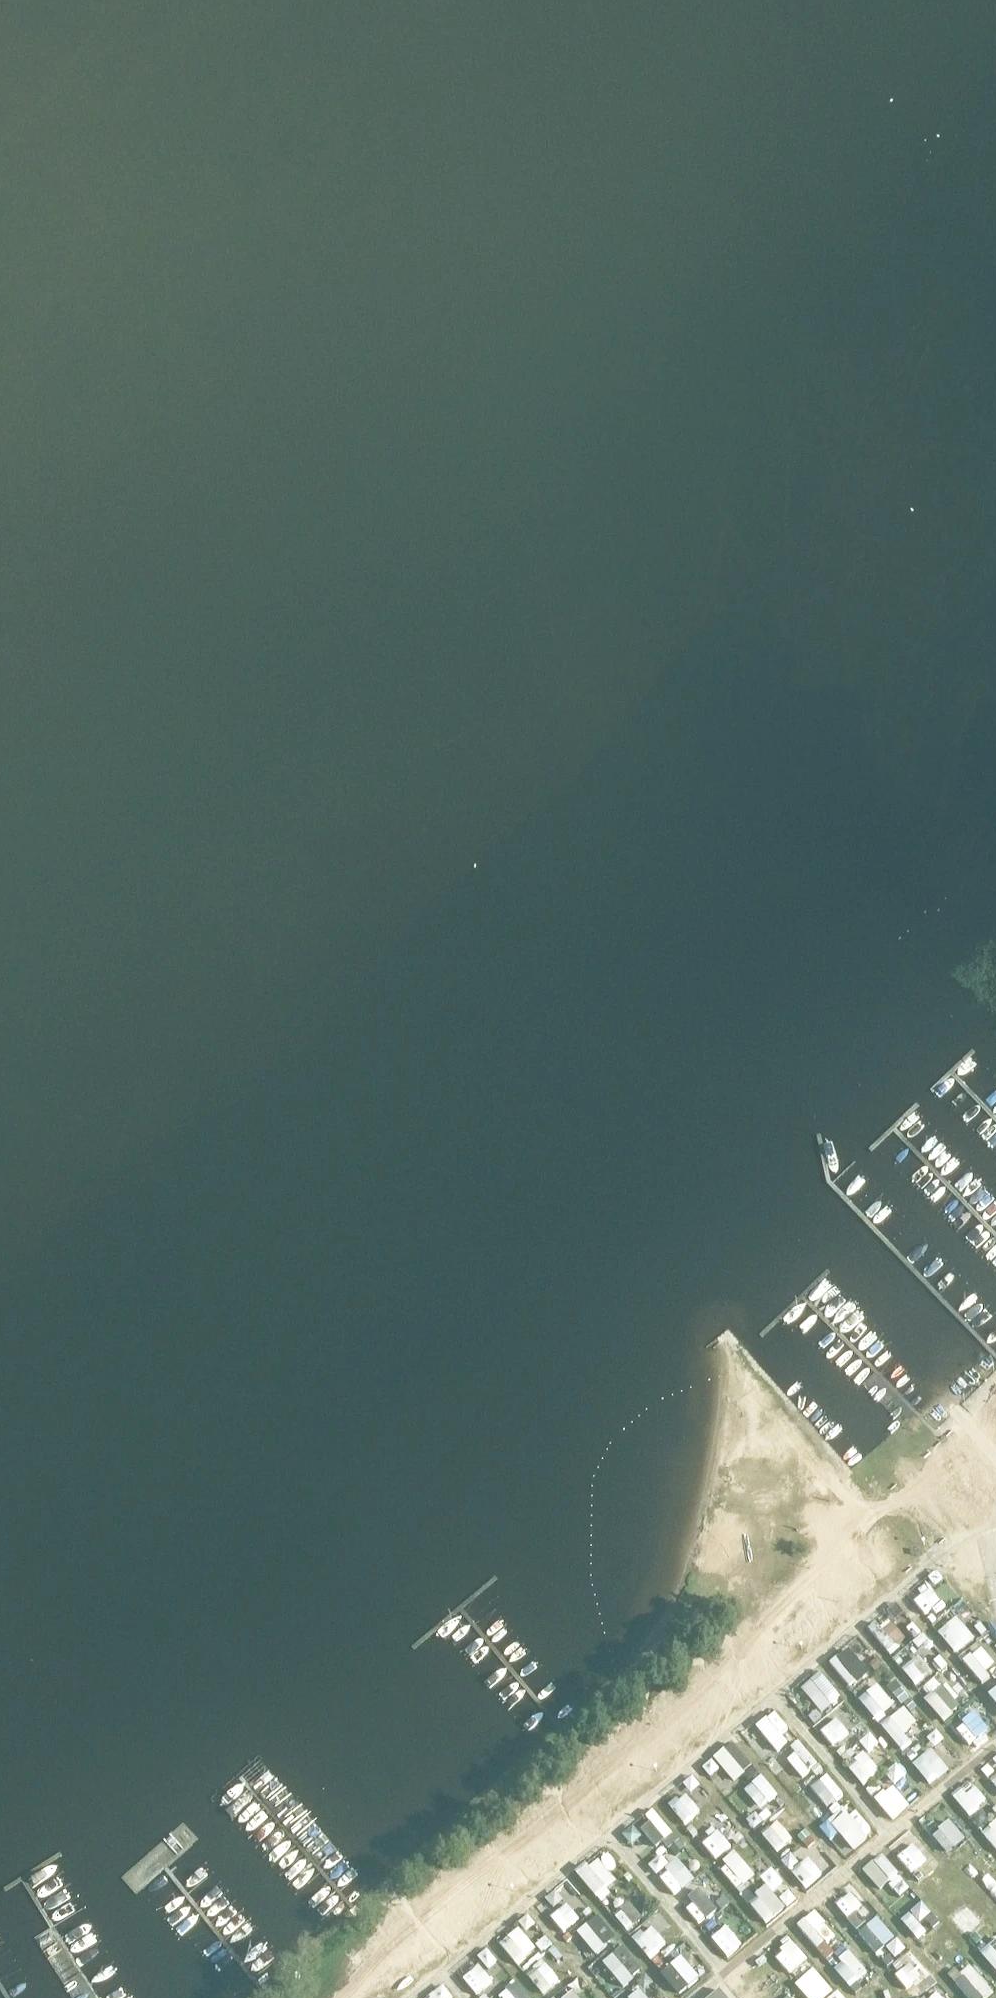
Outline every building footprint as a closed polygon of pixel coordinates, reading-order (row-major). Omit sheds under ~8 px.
[(950,1605),(931,1621),(950,1643),(970,1627),(950,1605)] [(870,1630),(889,1653),(896,1647),(877,1624),(870,1630)] [(895,1657),(909,1675),(927,1662),(913,1644),(895,1657)] [(858,1681),(839,1658),(831,1664),(850,1688),(858,1681)] [(983,1685),(989,1680),(976,1664),(970,1669),(983,1685)] [(925,1684),(935,1673),(926,1665),(916,1676),(925,1684)] [(930,1683),(946,1697),(951,1691),(955,1695),(967,1681),(955,1670),(944,1682),(936,1675),(930,1683)] [(903,1689),(889,1707),(901,1717),(915,1699),(903,1689)] [(955,1717),(934,1693),(925,1701),(946,1725),(955,1717)] [(826,1736),(843,1722),(829,1705),(812,1720),(826,1736)] [(952,1724),(966,1738),(985,1721),(971,1706),(952,1724)] [(794,1735),(774,1712),(767,1719),(786,1742),(794,1735)] [(915,1746),(894,1720),(884,1728),(906,1754),(915,1746)] [(830,1741),(840,1752),(849,1744),(839,1733),(830,1741)] [(857,1775),(875,1762),(858,1740),(840,1753),(857,1775)] [(811,1772),(818,1766),(800,1744),(793,1750),(811,1772)] [(984,1768),(995,1783),(995,1758),(984,1768)] [(942,1781),(925,1759),(916,1766),(933,1788),(942,1781)] [(758,1764),(738,1777),(751,1799),(771,1787),(758,1764)] [(887,1774),(869,1788),(884,1807),(902,1793),(887,1774)] [(954,1797),(971,1816),(980,1808),(963,1789),(954,1797)] [(851,1802),(843,1808),(858,1827),(866,1821),(851,1802)] [(992,1807),(976,1822),(995,1844),(995,1811),(992,1807)] [(771,1810),(754,1825),(771,1842),(787,1828),(771,1810)] [(675,1835),(656,1812),(648,1818),(667,1841),(675,1835)] [(711,1819),(694,1832),(708,1849),(724,1835),(711,1819)] [(794,1837),(777,1852),(800,1878),(817,1862),(801,1844),(794,1837)] [(950,1848),(966,1874),(985,1862),(969,1837),(950,1848)] [(730,1841),(711,1856),(730,1878),(749,1863),(730,1841)] [(663,1883),(686,1872),(676,1850),(653,1860),(663,1883)] [(925,1858),(911,1871),(932,1893),(946,1880),(925,1858)] [(594,1898),(605,1889),(583,1862),(571,1871),(594,1898)] [(880,1875),(890,1888),(883,1894),(887,1899),(908,1883),(894,1865),(880,1875)] [(995,1883),(995,1870),(983,1884),(989,1890),(995,1883)] [(757,1913),(776,1901),(760,1875),(741,1886),(757,1913)] [(678,1895),(692,1913),(709,1899),(694,1881),(678,1895)] [(543,1907),(557,1923),(574,1907),(560,1891),(543,1907)] [(629,1913),(636,1907),(623,1891),(616,1898),(629,1913)] [(891,1905),(904,1920),(919,1907),(906,1892),(891,1905)] [(947,1910),(964,1929),(980,1914),(963,1896),(947,1910)] [(615,1900),(608,1906),(620,1920),(627,1914),(615,1900)] [(576,1916),(584,1934),(603,1925),(594,1907),(576,1916)] [(719,1944),(735,1931),(720,1912),(704,1925),(719,1944)] [(822,1941),(802,1918),(794,1925),(814,1948),(822,1941)] [(576,1946),(587,1935),(570,1919),(559,1931),(576,1946)] [(874,1954),(882,1947),(864,1927),(857,1933),(874,1954)] [(629,1938),(648,1961),(658,1953),(638,1930),(629,1938)] [(538,1941),(544,1955),(556,1950),(550,1936),(538,1941)] [(514,1965),(522,1958),(505,1937),(497,1944),(514,1965)] [(618,1938),(601,1950),(613,1967),(630,1954),(618,1938)] [(840,1973),(857,1961),(842,1940),(825,1952),(840,1973)] [(992,1947),(983,1955),(995,1970),(995,1952),(992,1947)] [(520,1973),(548,1987),(554,1974),(549,1971),(553,1962),(531,1951),(520,1973)] [(472,1953),(455,1967),(469,1984),(487,1970),(472,1953)] [(759,1958),(748,1970),(747,1968),(739,1978),(760,1997),(779,1976),(759,1958)] [(915,1986),(893,1960),(885,1967),(907,1993),(915,1986)] [(688,1989),(669,1966),(660,1974),(678,1997),(688,1989)] [(819,1997),(827,1997),(832,1994),(812,1970),(802,1978),(819,1997)] [(877,1997),(883,1997),(889,1993),(873,1974),(863,1981),(877,1997)] [(966,1979),(958,1985),(969,1997),(982,1997),(966,1979)] [(511,1997),(527,1997),(513,1982),(504,1990),(511,1997)] [(578,1997),(568,1983),(550,1995),(552,1997),(577,1997),(578,1997)] [(483,1997),(500,1997),(491,1984),(479,1992),(483,1997)]
